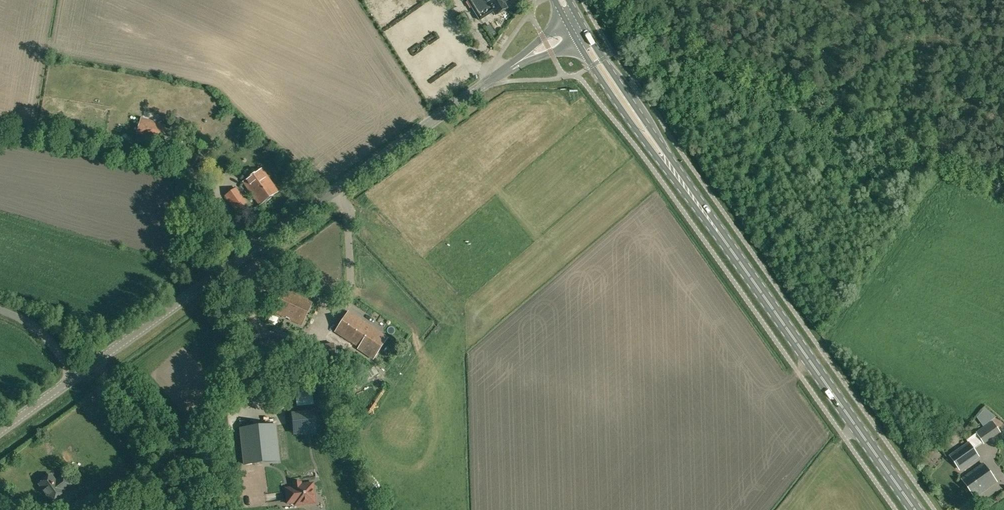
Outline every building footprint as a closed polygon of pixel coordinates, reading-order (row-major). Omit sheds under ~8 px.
[(480,20),(493,12),(495,15),(507,8),(503,3),(508,0),(467,0),(480,20)] [(142,119),(138,130),(136,134),(160,143),(166,129),(142,119)] [(259,204),(277,192),(262,169),(244,182),(259,204)] [(252,212),(247,203),(236,188),(224,196),(241,219),(252,212)] [(313,302),(306,299),(284,289),(274,312),(302,324),(313,302)] [(373,359),(388,338),(348,312),(335,332),(350,342),(347,346),(355,352),(357,349),(373,359)] [(287,360),(284,339),(249,344),(252,365),(287,360)] [(299,364),(334,359),(332,344),(297,349),(299,364)] [(1000,432),(993,422),(977,433),(984,443),(1000,432)] [(278,461),(274,425),(241,429),(244,465),(278,461)] [(969,440),(949,454),(959,469),(979,455),(969,440)] [(984,464),(973,472),(985,489),(996,482),(984,464)] [(985,489),(973,472),(962,479),(975,497),(985,489)] [(51,475),(39,484),(40,486),(40,488),(42,491),(44,491),(51,501),(63,492),(62,491),(71,485),(64,475),(55,481),(51,475)] [(314,503),(312,483),(292,485),(293,488),(285,488),(286,504),(294,503),(295,505),(314,503)]
